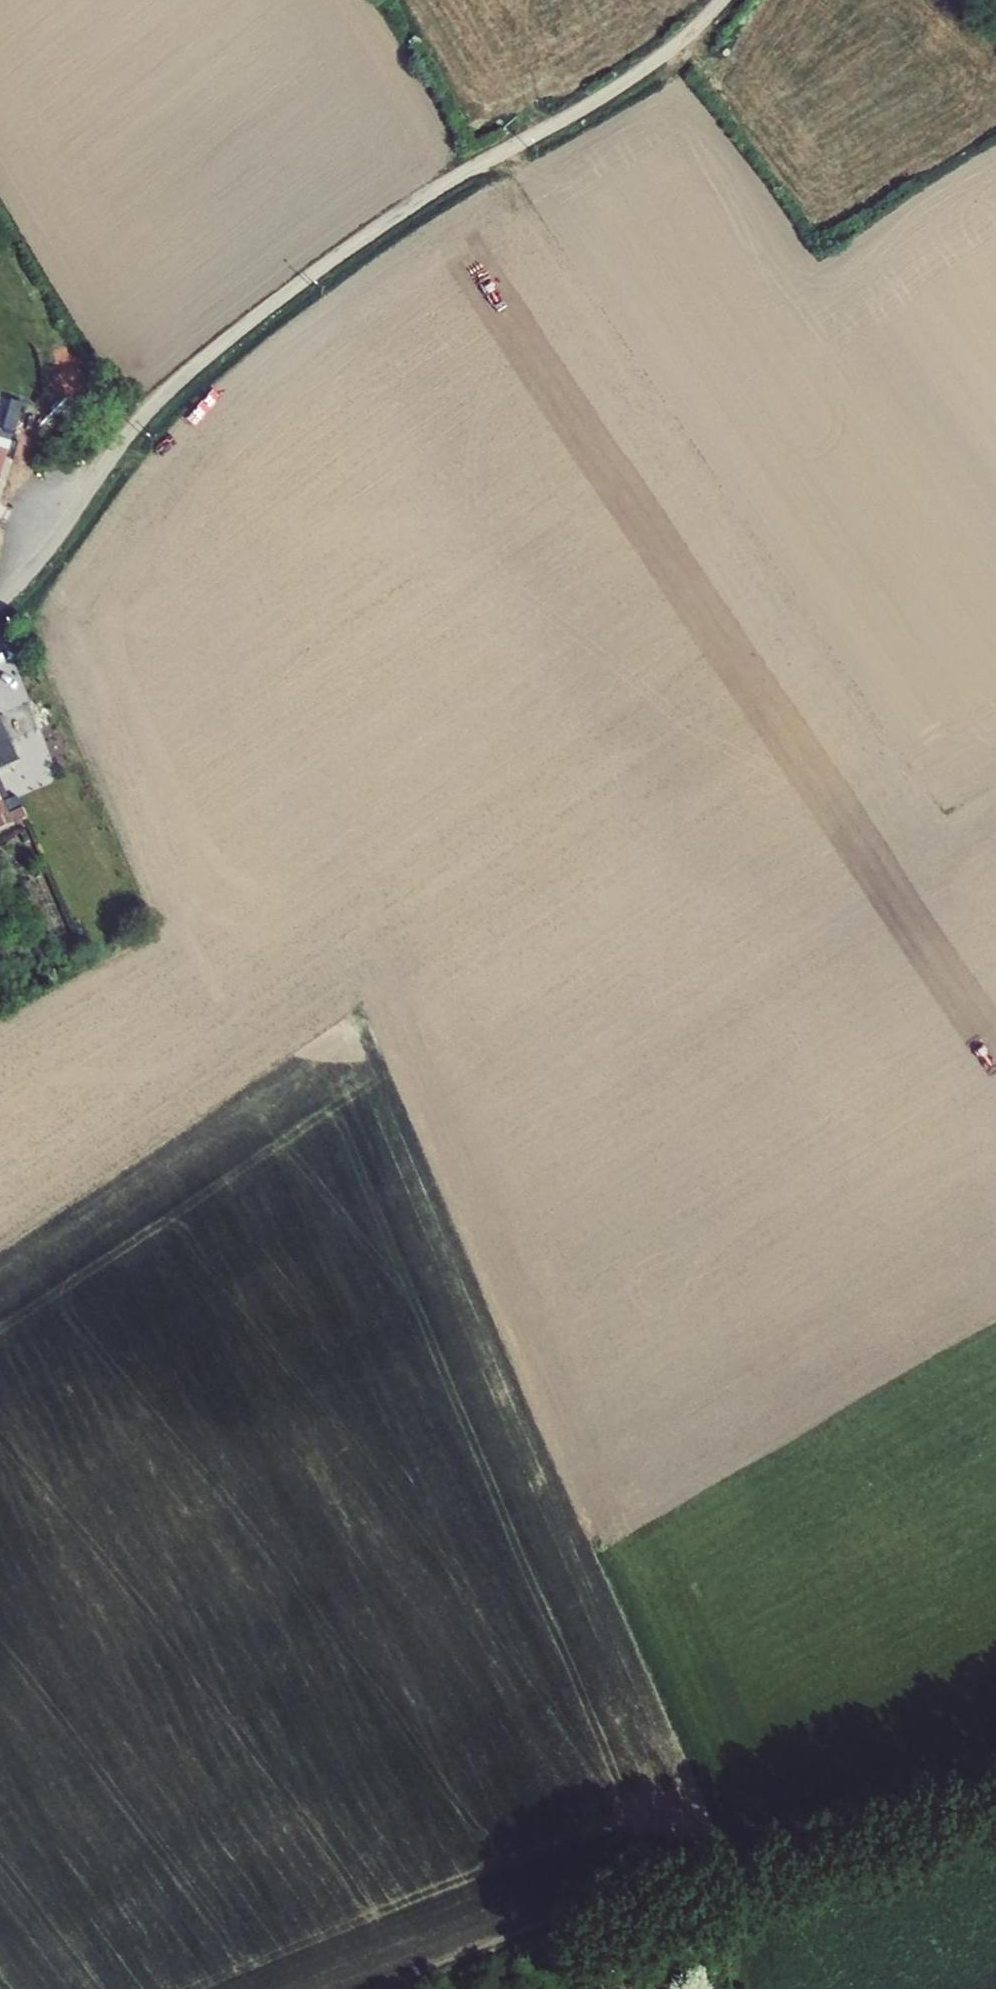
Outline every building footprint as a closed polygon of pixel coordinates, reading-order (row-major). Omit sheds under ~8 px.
[(5,738),(2,733),(8,730),(0,710),(0,740),(5,738)] [(34,720),(20,727),(37,763),(50,757),(34,720)] [(17,788),(0,748),(0,790),(2,794),(17,788)]
